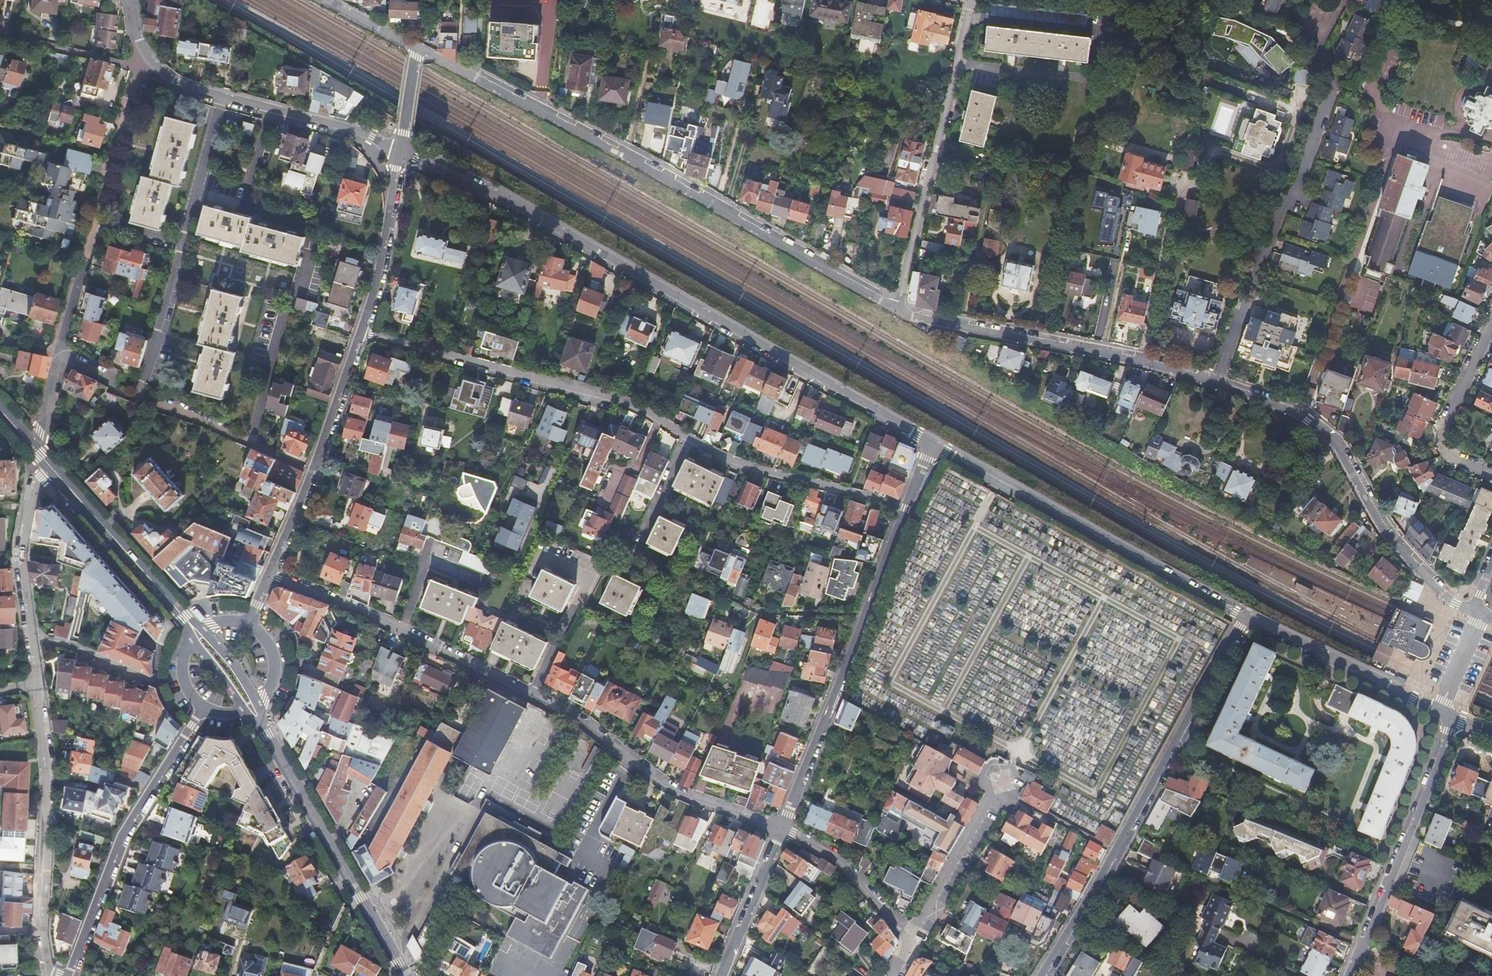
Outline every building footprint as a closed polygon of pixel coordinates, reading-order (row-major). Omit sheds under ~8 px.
[(67,0),(32,0),(31,10),(54,14),(55,5),(66,7),(67,0)] [(71,4),(97,8),(99,0),(71,0),(71,4)] [(163,22),(149,19),(147,30),(160,32),(160,34),(176,36),(181,8),(174,7),(176,0),(167,0),(163,22)] [(149,19),(163,22),(167,0),(152,0),(149,19)] [(392,3),(391,18),(402,18),(419,19),(419,16),(421,16),(424,14),(424,10),(422,7),(419,7),(419,4),(408,4),(408,0),(392,0),(392,3)] [(779,13),(801,19),(805,0),(782,0),(779,13)] [(810,14),(846,21),(850,3),(838,0),(813,0),(810,14)] [(882,38),(885,24),(868,20),(871,11),(887,14),(888,6),(860,0),(859,0),(853,31),(882,38)] [(904,0),(890,0),(888,7),(902,10),(904,0)] [(1287,0),(1269,0),(1265,8),(1280,17),(1289,1),(1287,0)] [(1373,2),(1369,0),(1364,12),(1380,20),(1388,2),(1384,0),(1378,0),(1376,3),(1373,2)] [(948,42),(953,21),(910,10),(905,32),(915,34),(913,42),(927,46),(927,45),(936,47),(938,40),(948,42)] [(1280,79),(1296,64),(1272,38),(1236,22),(1200,14),(1198,35),(1228,38),(1250,46),(1280,79)] [(677,21),(678,15),(675,15),(673,25),(666,23),(661,44),(668,46),(668,49),(677,50),(677,47),(685,49),(688,36),(683,35),(677,21)] [(96,16),(94,28),(100,30),(99,32),(98,32),(95,49),(112,52),(117,29),(117,25),(116,22),(116,21),(116,20),(116,19),(115,18),(108,17),(96,16)] [(1348,47),(1345,45),(1340,43),(1333,59),(1349,66),(1353,57),(1358,60),(1365,46),(1360,44),(1369,26),(1353,18),(1345,36),(1348,38),(1352,40),(1348,47)] [(492,22),(490,54),(503,55),(502,58),(537,60),(538,43),(535,42),(536,25),(492,22)] [(988,26),(985,50),(1087,64),(1091,39),(988,26)] [(444,56),(456,62),(457,30),(455,28),(451,28),(448,30),(448,32),(441,32),(440,43),(445,42),(444,56)] [(471,35),(463,34),(462,45),(470,45),(471,35)] [(212,46),(181,39),(178,55),(198,59),(198,57),(209,60),(210,59),(212,46)] [(233,49),(212,44),(212,46),(210,59),(211,60),(211,63),(216,64),(217,60),(230,63),(233,49)] [(66,57),(55,54),(53,58),(56,62),(53,69),(61,71),(66,57)] [(595,83),(600,58),(572,54),(567,86),(573,87),(573,91),(580,92),(580,89),(587,90),(588,82),(595,83)] [(792,61),(793,60),(775,54),(773,61),(775,62),(791,66),(792,61)] [(9,60),(0,57),(0,83),(2,84),(9,61),(9,60)] [(70,73),(74,59),(66,57),(61,71),(67,73),(70,73)] [(709,86),(706,99),(718,102),(721,91),(739,95),(744,93),(752,61),(737,57),(734,59),(733,63),(735,67),(731,80),(727,79),(727,78),(725,77),(725,78),(720,77),(717,88),(709,86)] [(2,84),(1,87),(10,90),(8,94),(15,97),(24,66),(9,61),(2,84)] [(111,68),(90,63),(81,94),(96,98),(99,88),(105,90),(107,84),(111,85),(113,79),(108,77),(111,68)] [(314,66),(311,85),(319,86),(321,70),(314,66)] [(285,68),(282,91),(305,94),(307,71),(285,68)] [(67,73),(61,71),(57,84),(63,85),(67,73)] [(769,72),(763,93),(775,97),(770,114),(786,119),(792,100),(790,100),(793,88),(783,85),(785,76),(769,72)] [(603,74),(599,97),(626,102),(629,78),(603,74)] [(355,91),(332,78),(329,83),(335,87),(334,89),(351,99),(355,91)] [(923,98),(939,102),(942,91),(926,86),(923,98)] [(1464,109),(1469,111),(1466,116),(1467,119),(1468,121),(1466,123),(1466,124),(1466,125),(1467,126),(1468,126),(1469,126),(1472,126),(1471,130),(1481,134),(1485,127),(1491,125),(1491,122),(1491,90),(1489,88),(1486,95),(1481,92),(1477,94),(1475,100),(1469,97),(1464,109)] [(973,91),(961,142),(985,148),(997,97),(973,91)] [(310,110),(330,115),(336,97),(316,92),(310,110)] [(74,95),(69,97),(73,107),(78,105),(74,95)] [(703,100),(697,98),(694,109),(700,111),(703,100)] [(669,127),(673,107),(649,102),(646,122),(669,127)] [(61,106),(51,103),(46,118),(57,121),(70,125),(74,111),(74,110),(61,106)] [(1279,129),(1281,124),(1273,121),(1275,117),(1256,110),(1252,121),(1243,118),(1235,141),(1244,144),(1240,155),(1259,162),(1261,157),(1268,160),(1270,155),(1271,153),(1270,151),(1270,150),(1268,149),(1267,148),(1267,147),(1271,148),(1276,135),(1273,134),(1273,132),(1274,133),(1275,133),(1277,132),(1278,132),(1279,130),(1279,129)] [(96,127),(98,119),(85,115),(83,123),(85,123),(87,124),(82,144),(98,149),(104,129),(96,127)] [(1335,145),(1331,143),(1326,141),(1320,158),(1337,163),(1340,154),(1346,156),(1351,141),(1346,140),(1353,121),(1337,115),(1330,135),(1333,136),(1337,137),(1335,145)] [(57,121),(46,118),(44,127),(54,130),(57,121)] [(145,178),(133,224),(161,231),(173,185),(181,187),(198,125),(170,118),(154,180),(145,178)] [(699,126),(691,157),(688,170),(708,176),(721,124),(715,123),(713,132),(714,133),(712,142),(701,139),(704,127),(706,127),(708,121),(701,119),(699,126)] [(76,142),(82,144),(87,124),(85,123),(83,131),(79,131),(76,142)] [(245,124),(242,135),(252,138),(255,126),(245,124)] [(682,158),(691,159),(699,126),(694,125),(690,124),(689,128),(687,138),(671,135),(668,150),(674,151),(673,153),(682,155),(682,158)] [(1282,130),(1279,129),(1279,130),(1278,132),(1277,132),(1275,133),(1274,133),(1273,132),(1273,134),(1276,135),(1271,148),(1267,147),(1267,148),(1268,149),(1270,150),(1270,151),(1271,153),(1270,155),(1272,156),(1282,130)] [(4,149),(0,164),(0,169),(19,174),(23,164),(46,171),(42,187),(55,191),(49,211),(19,203),(14,224),(24,227),(22,236),(52,244),(55,234),(65,237),(69,225),(77,227),(80,216),(72,214),(75,204),(71,203),(73,198),(74,192),(83,195),(92,160),(65,153),(61,167),(47,163),(48,159),(26,152),(28,143),(0,136),(0,148),(4,149)] [(314,156),(309,151),(306,151),(308,142),(288,136),(288,137),(286,137),(286,138),(287,138),(280,162),(295,166),(289,187),(303,191),(302,195),(312,198),(319,176),(321,176),(326,160),(314,156)] [(901,162),(896,181),(913,185),(924,146),(906,141),(902,157),(899,156),(897,161),(901,162)] [(1187,151),(1183,170),(1191,172),(1196,153),(1187,151)] [(1420,158),(1403,152),(1383,205),(1400,211),(1416,218),(1424,197),(1428,198),(1433,185),(1428,184),(1436,163),(1420,158)] [(351,155),(346,154),(342,167),(362,173),(366,158),(352,154),(351,155)] [(1126,156),(1120,178),(1128,180),(1127,186),(1132,187),(1133,185),(1144,188),(1145,184),(1160,188),(1164,168),(1141,162),(1141,159),(1126,156)] [(1210,170),(1213,162),(1204,160),(1202,168),(1210,170)] [(1306,218),(1309,219),(1308,224),(1303,222),(1297,237),(1316,244),(1318,239),(1326,242),(1332,225),(1326,223),(1328,216),(1330,217),(1333,211),(1340,213),(1342,206),(1340,205),(1342,199),(1346,200),(1352,184),(1343,181),(1345,176),(1326,170),(1321,185),(1329,188),(1327,193),(1324,191),(1318,206),(1311,204),(1306,218)] [(887,196),(914,203),(916,195),(902,191),(902,193),(891,190),(894,180),(887,178),(884,188),(882,195),(887,196)] [(347,181),(342,200),(363,206),(368,188),(347,181)] [(761,194),(763,186),(747,181),(741,201),(757,205),(761,194)] [(770,196),(761,194),(757,205),(756,210),(771,214),(776,195),(777,190),(779,185),(771,183),(768,192),(771,193),(770,196)] [(817,186),(812,184),(809,184),(806,196),(814,198),(817,186)] [(831,198),(825,222),(834,224),(835,221),(847,224),(848,221),(851,222),(852,217),(857,218),(862,198),(870,200),(872,192),(882,195),(884,188),(865,184),(852,198),(851,202),(848,201),(847,204),(839,202),(840,200),(831,198)] [(1093,188),(1081,241),(1113,246),(1125,194),(1093,188)] [(776,195),(771,214),(788,219),(793,203),(793,202),(783,199),(785,192),(783,192),(777,190),(776,195)] [(885,204),(887,196),(882,195),(872,192),(870,200),(885,204)] [(934,194),(929,214),(954,219),(955,219),(978,223),(981,210),(953,205),(954,199),(934,194)] [(1476,212),(1433,197),(1407,274),(1422,279),(1419,287),(1432,292),(1435,284),(1449,289),(1452,283),(1454,281),(1452,278),(1457,275),(1455,272),(1455,271),(1459,269),(1457,266),(1476,212)] [(1003,201),(992,199),(989,218),(1000,220),(1003,201)] [(1185,214),(1193,216),(1197,202),(1187,200),(1184,214),(1185,214)] [(810,207),(793,203),(788,219),(805,224),(810,207)] [(208,206),(200,233),(245,245),(243,252),(298,266),(305,238),(250,223),(252,218),(208,206)] [(1375,229),(1360,269),(1365,271),(1363,275),(1379,280),(1382,273),(1390,276),(1394,264),(1393,261),(1408,215),(1382,206),(1372,228),(1375,229)] [(885,232),(905,238),(912,213),(891,207),(888,220),(885,232)] [(1137,212),(1130,210),(1127,228),(1157,234),(1161,212),(1138,207),(1137,212)] [(484,230),(489,215),(476,211),(472,226),(484,230)] [(1189,235),(1193,216),(1185,214),(1184,219),(1182,218),(1179,233),(1189,235)] [(885,232),(888,220),(880,218),(877,230),(885,232)] [(978,223),(955,219),(954,221),(951,221),(947,242),(961,245),(964,233),(976,235),(978,223)] [(489,220),(484,243),(494,245),(499,223),(489,220)] [(821,240),(825,226),(814,224),(811,237),(821,240)] [(422,233),(415,251),(444,260),(444,259),(462,265),(466,254),(447,248),(449,242),(422,233)] [(985,239),(982,254),(997,256),(1000,242),(985,239)] [(922,242),(920,250),(928,252),(940,254),(942,246),(922,242)] [(1309,256),(1302,253),(1303,250),(1284,244),(1278,261),(1297,267),(1295,272),(1310,277),(1312,271),(1321,274),(1327,256),(1311,250),(1309,256)] [(1480,244),(1476,253),(1489,262),(1491,259),(1491,247),(1488,251),(1480,244)] [(112,248),(109,259),(142,268),(143,269),(147,254),(135,251),(134,255),(112,248)] [(920,250),(917,263),(926,265),(928,252),(920,250)] [(926,265),(925,269),(928,270),(930,261),(938,262),(940,254),(928,252),(926,265)] [(343,261),(338,260),(326,301),(349,307),(361,266),(356,265),(358,259),(356,259),(354,258),(351,257),(348,257),(346,256),(345,256),(343,261)] [(142,268),(109,259),(106,270),(139,280),(133,301),(141,303),(151,271),(143,269),(142,268)] [(507,260),(499,286),(525,293),(525,292),(533,294),(536,282),(528,280),(532,267),(507,260)] [(606,270),(593,262),(587,279),(600,284),(606,270)] [(1008,262),(1003,288),(1030,293),(1035,266),(1008,262)] [(545,265),(532,306),(548,311),(555,288),(565,291),(571,273),(545,265)] [(1069,269),(1065,291),(1091,296),(1095,278),(1084,276),(1085,273),(1069,269)] [(1474,280),(1486,285),(1491,288),(1491,270),(1490,270),(1489,272),(1485,270),(1484,272),(1479,270),(1474,280)] [(914,273),(908,300),(910,304),(917,305),(923,275),(914,273)] [(400,276),(393,274),(391,282),(398,284),(391,308),(404,312),(403,319),(411,321),(421,291),(425,292),(427,286),(400,278),(400,276)] [(923,275),(917,305),(917,307),(938,311),(941,292),(937,291),(939,279),(923,275)] [(1215,329),(1220,311),(1219,311),(1222,301),(1215,300),(1220,284),(1189,275),(1185,291),(1176,288),(1169,316),(1178,319),(1178,320),(1205,328),(1205,326),(1215,329)] [(600,284),(587,279),(584,289),(597,293),(600,284)] [(1486,285),(1485,287),(1470,280),(1462,297),(1478,304),(1482,294),(1488,297),(1491,288),(1486,285)] [(584,289),(578,309),(597,316),(604,296),(597,293),(584,289)] [(0,290),(0,314),(4,316),(6,311),(27,319),(33,300),(0,290)] [(106,293),(96,290),(94,296),(88,294),(82,313),(87,315),(86,319),(87,320),(97,323),(98,318),(100,318),(106,300),(104,299),(106,293)] [(207,347),(195,392),(223,400),(236,354),(228,352),(242,297),(215,290),(201,345),(207,347)] [(1119,319),(1144,325),(1148,304),(1133,301),(1134,296),(1125,293),(1123,303),(1122,303),(1119,319)] [(33,300),(27,319),(50,326),(56,304),(34,297),(33,300)] [(316,311),(318,305),(299,299),(297,308),(315,314),(316,311)] [(1477,308),(1464,302),(1463,306),(1458,304),(1457,307),(1458,308),(1455,315),(1463,318),(1462,321),(1469,325),(1477,308)] [(1261,366),(1266,368),(1273,371),(1274,368),(1287,373),(1296,347),(1291,345),(1295,332),(1293,331),(1298,318),(1283,313),(1282,315),(1268,310),(1264,321),(1252,316),(1249,324),(1247,324),(1237,350),(1250,355),(1249,359),(1262,364),(1261,366)] [(345,320),(316,311),(315,314),(312,326),(340,335),(345,320)] [(628,314),(621,330),(628,332),(625,338),(646,348),(655,327),(628,314)] [(104,325),(87,320),(81,336),(99,342),(104,325)] [(1469,330),(1452,322),(1449,328),(1447,327),(1445,331),(1448,333),(1445,338),(1462,345),(1469,330)] [(113,328),(107,326),(103,338),(110,340),(113,328)] [(672,330),(662,354),(690,367),(702,340),(690,334),(688,338),(672,330)] [(139,368),(147,341),(123,333),(117,349),(126,352),(123,363),(139,368)] [(515,360),(520,342),(487,333),(482,348),(493,351),(494,351),(497,352),(496,355),(501,356),(515,360)] [(947,345),(959,352),(965,341),(958,336),(955,334),(947,345)] [(1445,338),(1435,334),(1427,353),(1440,359),(1449,363),(1450,359),(1453,360),(1456,358),(1462,345),(1445,338)] [(595,345),(569,337),(561,363),(586,371),(595,345)] [(732,356),(707,345),(693,375),(698,378),(702,371),(721,380),(732,356)] [(468,346),(465,355),(472,357),(474,348),(468,346)] [(1006,346),(996,363),(1018,375),(1021,368),(1024,370),(1026,365),(1023,363),(1026,357),(1006,346)] [(1416,351),(1399,347),(1397,356),(1401,357),(1407,359),(1406,367),(1411,369),(1416,351)] [(1416,351),(1411,369),(1411,371),(1435,379),(1440,359),(1427,353),(1417,348),(1416,351)] [(307,394),(329,401),(332,389),(330,388),(337,370),(339,370),(343,359),(322,352),(307,394)] [(1035,362),(1042,365),(1048,353),(1040,352),(1035,362)] [(49,360),(17,353),(14,369),(29,372),(29,376),(45,379),(49,360)] [(661,358),(655,355),(649,368),(655,371),(661,358)] [(374,356),(367,377),(392,385),(397,372),(389,369),(391,361),(374,356)] [(1367,356),(1359,381),(1382,389),(1383,386),(1387,387),(1390,378),(1385,377),(1389,363),(1367,356)] [(1401,357),(1397,356),(1393,376),(1394,376),(1408,380),(1411,371),(1411,369),(1406,367),(1407,359),(1401,357)] [(730,383),(743,389),(745,383),(754,364),(755,363),(747,359),(744,364),(739,362),(730,383)] [(771,373),(754,364),(745,383),(763,391),(771,373)] [(1489,365),(1482,381),(1491,385),(1491,367),(1489,365)] [(1080,368),(1075,380),(1078,381),(1078,383),(1079,387),(1085,389),(1089,387),(1109,394),(1115,378),(1094,371),(1094,372),(1083,368),(1083,369),(1080,368)] [(1342,410),(1352,378),(1325,368),(1324,372),(1321,373),(1320,378),(1321,380),(1315,401),(1342,410)] [(1411,371),(1408,380),(1408,382),(1405,391),(1414,394),(1426,399),(1431,388),(1432,389),(1435,379),(1411,371)] [(97,383),(75,372),(67,389),(89,400),(97,383)] [(786,379),(771,373),(763,391),(755,409),(768,415),(775,397),(778,399),(786,379)] [(1062,398),(1071,401),(1075,390),(1064,386),(1066,381),(1058,378),(1056,385),(1051,383),(1047,395),(1061,400),(1062,398)] [(494,387),(464,379),(459,398),(454,396),(450,407),(485,417),(494,387)] [(1135,406),(1142,388),(1124,381),(1114,404),(1132,413),(1135,406)] [(1142,388),(1135,406),(1161,416),(1170,395),(1144,385),(1142,388)] [(272,388),(265,412),(277,416),(281,417),(286,400),(290,401),(293,391),(293,389),(283,387),(282,391),(272,388)] [(809,391),(805,390),(796,413),(812,419),(817,405),(818,402),(806,397),(809,391)] [(1481,390),(1477,400),(1481,402),(1479,405),(1491,411),(1491,395),(1481,390)] [(106,392),(97,401),(104,408),(112,399),(106,392)] [(1434,402),(1426,399),(1414,394),(1407,412),(1423,418),(1427,409),(1431,410),(1434,402)] [(361,415),(360,419),(367,421),(372,402),(356,398),(352,413),(361,415)] [(513,401),(505,398),(500,412),(508,415),(513,401)] [(508,415),(506,421),(526,428),(534,408),(513,401),(508,415)] [(725,408),(717,404),(706,431),(712,434),(711,437),(719,441),(722,434),(717,431),(726,412),(725,408)] [(817,405),(812,419),(810,423),(847,438),(853,423),(837,417),(823,411),(825,407),(817,405)] [(546,407),(536,433),(557,442),(558,441),(560,442),(564,431),(557,428),(564,414),(546,407)] [(839,413),(825,407),(823,411),(837,417),(839,413)] [(1342,411),(1336,429),(1345,436),(1348,429),(1348,414),(1342,411)] [(392,423),(394,413),(389,412),(387,422),(376,419),(372,435),(386,438),(384,445),(386,445),(392,423)] [(1400,422),(1396,431),(1418,441),(1424,424),(1406,416),(1402,424),(1400,422)] [(110,419),(92,435),(108,453),(126,437),(110,419)] [(284,423),(280,436),(289,439),(285,451),(301,456),(303,448),(306,449),(310,438),(302,435),(305,426),(285,419),(284,422),(284,423)] [(367,421),(360,419),(359,423),(348,420),(344,439),(345,439),(344,445),(352,447),(349,459),(358,461),(358,460),(360,452),(362,442),(363,440),(367,421)] [(605,431),(582,421),(574,440),(565,460),(574,465),(578,466),(587,471),(597,450),(604,434),(605,431)] [(392,423),(386,445),(402,449),(408,427),(392,423)] [(587,471),(577,493),(588,498),(611,448),(624,454),(634,432),(628,429),(627,431),(620,428),(612,424),(607,436),(604,434),(597,450),(587,471)] [(443,435),(444,431),(423,426),(418,445),(425,447),(424,450),(433,452),(434,448),(439,450),(440,447),(443,435)] [(787,438),(787,437),(763,428),(756,446),(760,448),(759,449),(768,462),(779,457),(787,438)] [(706,431),(702,439),(709,443),(711,437),(712,434),(706,431)] [(629,458),(631,457),(637,460),(646,440),(648,437),(641,434),(640,435),(634,432),(624,454),(625,454),(625,455),(625,456),(627,458),(629,458)] [(1154,434),(1145,454),(1155,458),(1156,455),(1163,457),(1161,463),(1177,470),(1180,463),(1182,464),(1181,466),(1181,469),(1181,471),(1182,472),(1184,474),(1185,475),(1187,475),(1190,475),(1191,474),(1194,470),(1193,466),(1198,463),(1200,458),(1198,454),(1189,450),(1184,452),(1183,454),(1175,451),(1177,444),(1163,439),(1162,435),(1155,433),(1154,434)] [(870,434),(862,455),(860,459),(874,465),(884,440),(870,434)] [(886,434),(884,440),(874,465),(879,467),(881,462),(879,461),(882,455),(890,458),(887,464),(885,464),(883,469),(889,471),(891,465),(892,461),(900,443),(894,441),(896,438),(886,434)] [(443,435),(440,447),(449,449),(452,437),(443,435)] [(787,438),(779,457),(787,460),(785,463),(794,467),(802,444),(787,438)] [(369,473),(379,476),(380,472),(383,457),(386,445),(384,445),(375,443),(373,443),(371,442),(363,440),(362,442),(360,452),(369,454),(373,455),(369,473)] [(1386,462),(1390,463),(1395,465),(1398,468),(1402,470),(1410,467),(1412,466),(1405,450),(1396,454),(1395,450),(1394,448),(1392,447),(1393,446),(1376,440),(1368,461),(1384,468),(1386,462)] [(915,450),(900,443),(892,461),(911,469),(917,453),(915,450)] [(636,486),(654,494),(672,456),(653,448),(637,482),(636,486)] [(808,448),(803,461),(822,468),(823,465),(842,473),(843,470),(850,473),(854,461),(828,451),(827,455),(808,448)] [(257,452),(252,449),(237,482),(275,498),(289,505),(295,492),(266,479),(267,475),(296,488),(301,477),(303,473),(257,452)] [(714,502),(725,473),(685,457),(674,485),(688,490),(710,499),(710,501),(714,502)] [(150,458),(133,474),(166,511),(184,496),(150,458)] [(0,459),(0,493),(12,492),(11,459),(0,459)] [(1433,474),(1426,461),(1412,466),(1410,467),(1419,482),(1433,474)] [(1220,463),(1214,478),(1226,483),(1223,491),(1248,501),(1257,477),(1220,463)] [(891,465),(889,471),(907,478),(909,472),(891,465)] [(99,469),(86,481),(107,506),(117,497),(107,486),(110,486),(111,485),(111,481),(99,469)] [(496,481),(463,471),(465,484),(461,486),(458,490),(458,495),(465,499),(476,496),(487,516),(499,488),(496,481)] [(871,471),(865,487),(875,491),(875,489),(881,491),(886,477),(871,471)] [(886,477),(881,491),(879,495),(896,502),(898,500),(907,478),(889,471),(886,477)] [(346,473),(339,493),(359,500),(366,480),(346,473)] [(1469,490),(1436,475),(1427,489),(1460,504),(1464,499),(1469,490)] [(514,476),(511,487),(537,494),(540,483),(514,476)] [(613,516),(621,519),(636,486),(637,482),(625,477),(609,514),(613,516)] [(745,481),(737,501),(754,507),(761,487),(745,481)] [(1472,488),(1467,500),(1472,503),(1473,503),(1478,491),(1472,488)] [(1491,512),(1491,494),(1479,488),(1478,491),(1473,503),(1490,511),(1491,512)] [(817,494),(809,490),(804,502),(803,502),(796,520),(813,527),(814,525),(822,504),(823,501),(815,498),(817,494)] [(767,492),(758,517),(786,527),(795,502),(767,492)] [(289,505),(275,498),(274,501),(257,493),(247,516),(266,525),(271,514),(275,506),(286,511),(289,505)] [(1416,511),(1419,503),(1400,495),(1394,509),(1413,517),(1416,511)] [(1307,496),(1299,507),(1305,511),(1302,515),(1330,535),(1332,533),(1334,535),(1343,524),(1340,522),(1343,519),(1315,498),(1313,501),(1307,496)] [(536,506),(512,497),(506,512),(518,517),(512,531),(501,526),(495,541),(519,550),(536,506)] [(862,506),(849,501),(841,524),(849,527),(847,531),(862,537),(863,535),(863,532),(866,524),(861,523),(859,529),(856,528),(859,519),(858,518),(862,506)] [(55,503),(52,506),(51,503),(47,505),(43,506),(43,508),(40,508),(33,541),(62,545),(67,518),(55,503)] [(884,508),(872,503),(866,524),(863,532),(880,538),(881,534),(878,533),(880,527),(874,524),(879,514),(881,515),(884,508)] [(1473,503),(1472,503),(1462,525),(1460,531),(1458,530),(1454,539),(1457,540),(1453,549),(1443,545),(1436,560),(1446,565),(1445,568),(1462,576),(1480,533),(1490,511),(1473,503)] [(822,504),(814,525),(834,533),(841,512),(822,504)] [(355,505),(347,524),(363,531),(366,524),(379,528),(384,516),(355,505)] [(608,529),(613,516),(609,514),(608,516),(600,512),(598,516),(587,510),(583,519),(587,521),(583,531),(594,536),(595,534),(602,537),(606,528),(608,529)] [(1413,517),(1404,537),(1427,561),(1438,534),(1435,530),(1432,536),(1422,526),(1425,522),(1416,511),(1413,517)] [(408,513),(399,540),(418,547),(422,535),(427,520),(408,513)] [(246,529),(249,521),(235,515),(231,523),(226,535),(231,538),(241,542),(246,544),(263,551),(268,538),(246,529)] [(647,543),(657,548),(671,555),(684,528),(670,521),(660,516),(647,543)] [(60,558),(60,559),(85,568),(86,566),(99,554),(93,547),(67,518),(62,545),(62,547),(61,552),(60,558)] [(1345,546),(1351,538),(1363,524),(1357,519),(1340,542),(1345,546)] [(226,535),(195,523),(177,538),(154,558),(181,588),(192,578),(213,586),(222,562),(231,538),(226,535)] [(545,523),(542,531),(556,538),(560,529),(545,523)] [(154,558),(177,538),(170,530),(160,538),(161,535),(159,532),(155,532),(153,534),(145,524),(142,526),(141,525),(132,533),(154,558)] [(840,528),(830,557),(835,558),(837,558),(840,549),(844,550),(849,538),(860,543),(862,537),(847,531),(840,528)] [(1364,529),(1356,540),(1362,544),(1370,534),(1364,529)] [(856,557),(875,562),(883,540),(880,538),(863,532),(863,535),(868,537),(867,543),(864,542),(862,549),(859,548),(856,557)] [(422,535),(418,547),(422,549),(426,537),(422,535)] [(739,537),(737,545),(742,546),(749,548),(751,544),(745,540),(742,536),(742,535),(739,537)] [(1345,546),(1333,561),(1343,568),(1347,564),(1348,565),(1351,561),(1350,560),(1361,546),(1351,538),(1345,546)] [(751,544),(749,548),(752,549),(755,543),(745,540),(751,544)] [(235,568),(234,567),(232,572),(254,582),(261,567),(258,565),(260,560),(263,562),(268,553),(262,551),(246,544),(235,568)] [(740,551),(732,547),(730,552),(738,555),(740,551)] [(480,558),(462,551),(461,554),(458,560),(487,573),(492,563),(489,562),(480,558)] [(730,552),(721,576),(730,579),(738,555),(730,552)] [(330,553),(322,574),(339,581),(347,560),(330,553)] [(86,566),(85,568),(83,576),(80,588),(92,591),(109,610),(115,616),(99,651),(120,660),(127,663),(137,642),(144,625),(154,615),(99,554),(86,566)] [(738,555),(730,579),(737,582),(746,558),(738,555)] [(1382,557),(1368,577),(1387,592),(1402,572),(1382,557)] [(837,558),(835,558),(825,593),(843,600),(848,587),(853,589),(859,573),(857,573),(862,562),(859,561),(856,561),(848,559),(837,558)] [(59,564),(31,560),(33,579),(57,583),(59,564)] [(762,584),(786,594),(794,574),(796,569),(772,560),(762,584)] [(746,561),(735,595),(743,598),(756,564),(746,561)] [(234,567),(222,562),(213,586),(209,597),(215,596),(221,595),(228,595),(234,595),(241,596),(247,597),(254,582),(232,572),(234,567)] [(375,566),(358,562),(350,583),(348,587),(369,591),(374,570),(375,566)] [(803,578),(800,587),(797,594),(815,600),(821,584),(822,584),(827,569),(810,563),(805,578),(803,578)] [(9,569),(0,569),(0,591),(10,591),(9,569)] [(369,591),(369,592),(397,601),(404,579),(374,570),(369,591)] [(534,583),(521,577),(511,599),(522,604),(525,595),(552,607),(561,610),(573,583),(563,580),(540,570),(534,583)] [(615,573),(601,601),(628,614),(643,586),(615,573)] [(80,588),(83,576),(76,574),(65,612),(73,614),(80,588)] [(786,594),(782,604),(793,606),(797,594),(800,587),(796,585),(799,576),(794,574),(786,594)] [(441,615),(461,624),(463,619),(468,605),(473,606),(477,598),(432,579),(421,607),(441,615)] [(343,580),(337,594),(344,597),(348,587),(350,583),(343,580)] [(1294,588),(1310,596),(1313,589),(1297,581),(1294,588)] [(280,588),(272,590),(266,604),(274,609),(279,614),(283,618),(288,624),(302,613),(290,607),(291,604),(306,610),(300,620),(301,622),(292,631),(315,640),(318,633),(323,617),(328,606),(280,588)] [(109,610),(92,591),(91,593),(107,611),(109,610)] [(693,594),(686,610),(701,616),(707,599),(693,594)] [(13,623),(12,596),(0,596),(0,623),(13,623)] [(502,620),(473,606),(468,605),(463,619),(470,623),(467,632),(477,637),(474,643),(483,648),(491,631),(496,633),(501,622),(502,620)] [(339,610),(328,606),(323,617),(331,621),(334,622),(339,610)] [(1399,607),(1384,639),(1388,641),(1409,651),(1407,657),(1408,657),(1409,658),(1416,661),(1417,657),(1422,659),(1425,660),(1427,659),(1429,658),(1430,658),(1431,656),(1432,656),(1433,654),(1433,653),(1433,651),(1433,648),(1432,645),(1432,644),(1430,643),(1429,642),(1427,641),(1435,624),(1432,623),(1434,619),(1429,617),(1427,621),(1424,619),(1399,607)] [(144,625),(159,641),(168,643),(172,636),(175,629),(167,620),(169,618),(161,609),(154,615),(144,625)] [(323,617),(318,633),(326,636),(331,621),(323,617)] [(725,624),(714,620),(706,640),(714,643),(714,645),(726,649),(734,628),(735,625),(726,622),(725,624)] [(776,625),(760,620),(755,636),(752,644),(775,652),(778,644),(779,639),(772,636),(776,625)] [(496,633),(489,649),(510,660),(526,667),(534,670),(546,643),(538,639),(501,622),(496,633)] [(15,646),(14,623),(13,623),(0,623),(0,647),(15,646)] [(781,636),(784,625),(778,624),(775,635),(781,636)] [(67,638),(69,629),(56,625),(54,635),(67,638)] [(785,627),(780,646),(794,650),(799,631),(785,627)] [(721,663),(719,667),(733,672),(747,634),(734,628),(721,663)] [(831,649),(836,632),(819,628),(816,638),(801,634),(798,647),(800,648),(804,649),(812,650),(829,654),(830,649),(831,649)] [(328,645),(350,654),(355,640),(333,631),(328,645)] [(137,642),(127,663),(153,675),(154,674),(154,667),(155,659),(156,651),(137,642)] [(392,649),(382,644),(377,657),(375,665),(369,680),(380,685),(380,684),(389,688),(394,680),(397,681),(403,670),(400,669),(405,659),(390,651),(392,649)] [(353,658),(350,654),(328,645),(319,668),(341,677),(346,664),(348,665),(351,664),(353,658)] [(1256,646),(1206,747),(1304,794),(1314,773),(1237,736),(1276,656),(1256,646)] [(807,656),(805,663),(824,666),(825,661),(828,662),(830,654),(829,654),(812,650),(811,657),(807,656)] [(556,657),(543,683),(569,695),(580,675),(584,668),(580,666),(576,674),(567,670),(565,674),(555,669),(560,659),(556,657)] [(698,658),(695,665),(714,675),(716,675),(718,668),(716,667),(698,658)] [(59,686),(73,688),(76,661),(61,659),(59,686)] [(369,680),(375,665),(362,659),(354,680),(367,685),(369,680)] [(73,688),(73,689),(79,689),(78,692),(89,693),(93,667),(86,664),(76,660),(76,661),(73,688)] [(769,671),(769,672),(789,677),(790,677),(792,668),(772,662),(769,671)] [(409,686),(417,689),(420,682),(434,689),(433,690),(441,694),(442,693),(448,697),(456,682),(449,679),(451,675),(442,671),(441,674),(426,667),(427,666),(421,663),(419,665),(409,686)] [(824,666),(805,663),(802,679),(823,683),(824,676),(821,675),(824,666)] [(1491,686),(1491,667),(1486,665),(1479,681),(1491,686)] [(743,679),(757,686),(758,684),(762,686),(771,690),(772,687),(784,693),(789,677),(769,672),(749,666),(744,677),(743,679)] [(95,699),(103,700),(108,674),(103,672),(93,667),(89,693),(88,696),(96,697),(95,699)] [(581,676),(580,675),(569,695),(574,697),(582,701),(584,703),(595,683),(592,682),(593,680),(582,674),(581,676)] [(110,675),(106,700),(105,703),(112,704),(112,706),(123,708),(123,706),(126,684),(126,683),(116,678),(110,675)] [(317,682),(302,676),(301,683),(299,690),(296,698),(309,706),(315,710),(319,697),(322,698),(323,694),(330,697),(340,700),(333,717),(334,718),(348,723),(353,711),(357,713),(362,700),(317,682)] [(618,685),(608,679),(604,687),(593,708),(604,714),(605,712),(607,709),(613,712),(614,714),(617,716),(619,716),(621,717),(624,710),(632,714),(639,700),(630,695),(629,692),(624,689),(621,690),(617,688),(618,685)] [(123,706),(123,708),(122,711),(129,712),(128,714),(139,719),(139,718),(148,692),(136,687),(126,683),(126,684),(123,706)] [(348,692),(363,698),(366,689),(351,683),(348,692)] [(583,706),(591,710),(593,708),(604,687),(596,683),(595,683),(584,703),(583,706)] [(156,688),(151,686),(149,692),(148,692),(139,718),(156,724),(165,707),(161,701),(158,695),(156,688)] [(1337,686),(1326,707),(1384,736),(1386,737),(1388,739),(1390,741),(1391,743),(1392,746),(1392,749),(1391,751),(1390,754),(1359,831),(1380,840),(1412,758),(1413,753),(1414,749),(1413,740),(1411,731),(1408,727),(1402,721),(1399,718),(1395,716),(1337,686)] [(803,727),(808,712),(813,698),(791,690),(786,704),(781,719),(803,727)] [(428,740),(409,776),(432,788),(452,752),(491,773),(524,709),(487,691),(466,734),(441,720),(438,725),(433,733),(421,727),(417,734),(428,740)] [(340,700),(330,697),(324,713),(330,716),(333,717),(340,700)] [(290,744),(292,749),(297,738),(299,732),(309,706),(296,698),(293,703),(290,709),(287,714),(282,719),(278,723),(290,744)] [(844,701),(834,724),(852,734),(852,733),(855,727),(862,711),(844,701)] [(0,706),(0,709),(3,732),(24,730),(21,703),(0,706)] [(306,741),(299,760),(305,771),(311,754),(315,742),(317,737),(319,731),(322,722),(314,717),(316,710),(315,710),(309,706),(299,732),(308,735),(306,741)] [(396,709),(381,735),(394,740),(408,715),(396,709)] [(607,709),(605,712),(627,724),(632,714),(624,710),(621,717),(619,716),(617,716),(614,714),(613,712),(607,709)] [(641,716),(632,733),(642,738),(645,733),(655,739),(658,734),(663,724),(642,713),(641,716)] [(328,735),(324,733),(319,731),(317,737),(325,741),(323,745),(342,753),(353,725),(348,723),(334,718),(328,735)] [(53,720),(55,732),(68,735),(69,721),(53,720)] [(168,721),(158,738),(169,744),(174,733),(178,726),(168,721)] [(324,733),(327,723),(322,722),(319,731),(324,733)] [(834,724),(831,732),(849,741),(852,734),(834,724)] [(353,725),(342,753),(341,756),(354,759),(355,759),(365,729),(353,725)] [(855,727),(852,733),(856,735),(856,737),(869,744),(870,742),(873,736),(855,727)] [(144,735),(135,732),(132,738),(142,742),(144,735)] [(299,732),(297,738),(306,741),(308,735),(299,732)] [(645,733),(642,738),(653,744),(655,739),(645,733)] [(774,750),(766,746),(764,753),(772,757),(773,752),(789,758),(797,739),(781,733),(780,735),(775,733),(772,740),(777,742),(774,750)] [(653,744),(649,751),(669,763),(678,746),(658,734),(655,739),(653,744)] [(394,740),(381,735),(367,762),(359,760),(353,773),(371,783),(394,740)] [(887,744),(873,736),(870,742),(884,749),(887,744)] [(82,738),(77,737),(75,747),(79,748),(78,752),(75,751),(71,769),(91,773),(92,765),(96,740),(82,738)] [(206,739),(200,737),(175,775),(185,779),(209,789),(222,767),(230,761),(245,787),(236,800),(248,805),(261,787),(235,742),(228,742),(221,742),(213,741),(206,739)] [(131,741),(119,775),(133,779),(136,769),(139,771),(143,764),(151,748),(131,741)] [(315,742),(311,754),(316,755),(319,747),(318,747),(319,743),(315,742)] [(678,746),(669,763),(685,770),(695,749),(680,742),(678,746)] [(941,744),(936,752),(949,759),(952,761),(979,776),(985,764),(986,763),(953,744),(951,749),(941,744)] [(579,771),(590,777),(602,751),(592,746),(579,771)] [(713,746),(699,776),(725,785),(750,793),(755,778),(760,764),(736,755),(736,753),(735,753),(713,746)] [(836,771),(845,750),(836,746),(828,767),(836,771)] [(936,752),(927,747),(915,767),(920,770),(908,791),(927,802),(935,789),(946,795),(942,802),(957,811),(960,807),(962,803),(964,799),(952,792),(954,788),(956,785),(958,781),(948,776),(944,774),(942,772),(949,759),(936,752)] [(692,758),(701,762),(705,753),(697,749),(692,758)] [(331,761),(338,764),(341,757),(334,754),(331,761)] [(1453,788),(1483,800),(1491,780),(1478,775),(1483,762),(1467,755),(1462,768),(1460,768),(1453,788)] [(354,759),(341,756),(341,757),(338,764),(335,772),(348,777),(350,771),(354,759)] [(692,758),(679,785),(688,789),(701,762),(692,758)] [(355,759),(354,759),(350,771),(353,773),(359,760),(355,759)] [(770,763),(763,781),(786,790),(793,772),(783,768),(784,765),(769,759),(768,762),(770,763)] [(952,761),(949,759),(942,772),(944,774),(952,761)] [(316,789),(324,803),(331,785),(335,774),(335,772),(338,764),(331,761),(327,769),(316,789)] [(5,784),(4,833),(0,832),(0,857),(23,859),(29,764),(0,762),(0,784),(5,784)] [(135,779),(145,783),(153,770),(143,764),(139,771),(135,779)] [(92,765),(91,773),(90,778),(104,780),(106,770),(105,769),(92,765)] [(103,784),(96,815),(112,820),(114,813),(117,814),(121,801),(125,802),(130,787),(115,781),(114,784),(109,783),(113,773),(106,770),(104,780),(103,784)] [(1018,797),(1047,813),(1054,800),(1041,792),(1043,787),(1034,782),(1038,776),(1025,770),(1024,772),(1022,775),(1024,776),(1025,778),(1026,780),(1026,782),(1026,784),(1025,786),(1018,797)] [(348,777),(335,772),(331,785),(335,786),(327,808),(336,824),(350,793),(343,790),(345,784),(348,777)] [(432,788),(409,776),(393,804),(381,827),(369,850),(365,844),(352,852),(361,868),(371,886),(394,872),(390,866),(432,788)] [(88,791),(85,805),(94,808),(92,814),(96,815),(103,784),(104,780),(90,778),(90,779),(102,783),(99,793),(88,790),(88,791)] [(750,793),(745,808),(759,813),(763,801),(779,808),(786,790),(763,781),(755,778),(750,793)] [(211,790),(209,789),(185,779),(183,784),(182,784),(175,800),(203,811),(210,795),(210,794),(211,790)] [(1166,791),(1199,803),(1206,785),(1188,779),(1185,786),(1170,781),(1166,791)] [(1483,801),(1491,805),(1491,779),(1491,780),(1483,800),(1483,801)] [(818,788),(827,792),(829,787),(820,782),(818,788)] [(335,786),(331,785),(324,803),(327,808),(335,786)] [(267,798),(261,787),(248,805),(236,831),(226,853),(261,863),(269,866),(276,852),(278,855),(281,861),(283,859),(292,844),(289,838),(284,829),(276,815),(267,798)] [(353,833),(346,843),(351,850),(387,792),(378,787),(351,831),(353,833)] [(66,806),(85,809),(85,805),(88,791),(68,788),(66,806)] [(807,791),(804,798),(821,805),(827,792),(818,788),(815,794),(807,791)] [(952,792),(964,799),(965,797),(963,796),(960,794),(958,792),(956,790),(954,788),(952,792)] [(1166,791),(1164,790),(1147,823),(1152,826),(1151,828),(1158,832),(1171,807),(1193,815),(1201,804),(1199,803),(1166,791)] [(909,822),(925,832),(926,828),(930,831),(938,818),(917,806),(892,791),(884,808),(909,822)] [(955,821),(965,828),(978,805),(968,799),(965,804),(962,803),(960,807),(962,808),(955,821)] [(613,837),(640,850),(653,822),(645,818),(646,817),(639,814),(639,815),(625,809),(626,806),(616,802),(617,800),(616,800),(599,834),(600,836),(600,838),(601,839),(612,844),(612,843),(610,842),(613,837)] [(684,816),(688,806),(679,802),(675,815),(670,824),(671,824),(679,828),(683,818),(684,816)] [(1437,804),(1433,813),(1437,814),(1448,819),(1451,810),(1437,804)] [(151,815),(146,826),(209,846),(212,838),(215,825),(195,819),(196,814),(174,806),(172,810),(157,805),(152,812),(151,815)] [(660,849),(668,853),(676,834),(679,828),(671,824),(670,824),(661,824),(667,815),(668,813),(660,806),(659,809),(653,822),(641,849),(640,850),(639,853),(647,856),(654,849),(655,839),(658,838),(663,840),(660,849)] [(806,824),(826,833),(834,816),(813,807),(806,824)] [(884,808),(876,827),(876,828),(897,840),(909,822),(884,808)] [(834,816),(826,833),(858,847),(858,846),(867,849),(876,828),(876,827),(868,823),(837,809),(834,816)] [(1033,820),(1015,810),(1014,812),(1012,817),(1010,820),(1006,818),(1000,829),(1025,843),(1031,831),(1033,828),(1030,827),(1033,820)] [(1265,818),(1246,811),(1242,819),(1245,826),(1235,830),(1239,842),(1239,844),(1245,847),(1245,845),(1257,840),(1272,846),(1276,857),(1276,859),(1281,862),(1282,860),(1294,855),(1298,856),(1303,868),(1302,870),(1308,872),(1309,870),(1321,865),(1313,844),(1269,826),(1262,824),(1265,818)] [(1437,814),(1425,841),(1443,849),(1455,822),(1448,819),(1437,814)] [(550,962),(579,908),(588,892),(556,874),(560,866),(567,869),(571,861),(553,852),(537,843),(542,836),(528,828),(526,830),(513,823),(512,825),(499,818),(497,821),(486,815),(463,857),(459,855),(448,876),(452,878),(460,883),(476,892),(480,899),(485,903),(490,907),(515,920),(506,938),(550,962)] [(950,855),(965,828),(955,821),(957,818),(952,815),(948,824),(938,818),(930,831),(940,837),(931,852),(933,852),(938,854),(941,850),(950,855)] [(683,818),(676,834),(697,843),(707,824),(700,821),(699,823),(691,819),(690,821),(683,818)] [(1025,843),(1043,853),(1054,831),(1043,826),(1039,832),(1038,835),(1031,831),(1025,843)] [(713,827),(704,847),(726,858),(738,834),(729,830),(727,834),(713,827)] [(1109,847),(1116,835),(1102,828),(1095,840),(1109,847)] [(738,834),(726,858),(725,860),(716,879),(726,883),(727,883),(732,873),(737,862),(740,855),(750,836),(739,831),(738,834)] [(103,844),(105,839),(92,835),(82,832),(82,833),(81,837),(103,844)] [(1070,834),(1062,852),(1069,856),(1071,851),(1069,850),(1075,837),(1070,834)] [(765,842),(750,836),(740,855),(737,862),(754,869),(762,849),(765,842)] [(1337,846),(1315,836),(1325,859),(1334,856),(1337,846)] [(155,839),(147,863),(167,870),(172,871),(180,848),(155,839)] [(1102,849),(1089,842),(1081,856),(1086,859),(1087,856),(1096,861),(1102,849)] [(1141,847),(1137,854),(1152,860),(1155,861),(1161,864),(1169,852),(1147,842),(1144,848),(1141,847)] [(73,863),(72,874),(83,877),(84,874),(88,875),(90,866),(88,866),(93,846),(80,843),(75,864),(73,863)] [(791,845),(787,851),(796,857),(799,850),(791,845)] [(994,856),(997,851),(992,848),(989,853),(994,856)] [(1234,884),(1246,855),(1234,850),(1230,858),(1219,854),(1220,853),(1207,848),(1197,871),(1210,876),(1212,871),(1223,876),(1221,879),(1234,884)] [(796,857),(787,851),(783,859),(793,866),(789,871),(800,878),(808,865),(796,857)] [(817,869),(821,863),(801,851),(798,856),(817,869)] [(987,873),(1005,883),(1017,863),(997,851),(994,856),(989,853),(984,861),(992,865),(987,873)] [(938,854),(933,852),(927,868),(921,880),(931,886),(940,872),(948,858),(938,854)] [(1047,875),(1058,881),(1069,856),(1062,852),(1060,855),(1058,860),(1055,859),(1051,868),(1047,875)] [(1377,882),(1383,866),(1353,853),(1351,859),(1347,860),(1344,867),(1346,870),(1342,881),(1346,883),(1345,886),(1355,890),(1356,887),(1361,889),(1366,877),(1377,882)] [(313,878),(318,875),(307,857),(292,867),(299,878),(298,882),(304,891),(308,891),(317,886),(313,878)] [(625,874),(632,860),(625,857),(618,871),(625,874)] [(1081,859),(1063,895),(1067,897),(1076,902),(1092,871),(1094,873),(1098,867),(1081,859)] [(147,863),(142,861),(133,885),(154,892),(158,893),(167,870),(147,863)] [(816,870),(829,878),(834,868),(822,861),(821,863),(817,869),(816,870)] [(1161,864),(1155,861),(1151,870),(1153,871),(1150,879),(1147,878),(1143,886),(1166,896),(1177,871),(1161,864)] [(732,873),(749,881),(754,869),(737,862),(732,873)] [(826,900),(777,865),(773,875),(795,892),(785,906),(802,918),(811,907),(817,912),(826,900)] [(1047,875),(1051,868),(1043,865),(1040,871),(1047,875)] [(5,872),(4,897),(22,898),(23,873),(5,872)] [(406,947),(418,967),(424,956),(422,954),(460,883),(452,878),(416,944),(412,937),(406,947)] [(656,881),(653,889),(645,907),(655,911),(667,886),(656,881)] [(133,885),(128,883),(119,907),(145,917),(154,892),(133,885)] [(1024,893),(1023,895),(1047,906),(1048,903),(1049,901),(1026,889),(1024,893)] [(1049,901),(1048,903),(1062,910),(1067,897),(1063,895),(1054,890),(1049,901)] [(1367,906),(1329,890),(1327,896),(1325,896),(1320,908),(1314,911),(1321,926),(1334,931),(1337,925),(1339,926),(1340,924),(1343,923),(1345,920),(1344,916),(1360,924),(1367,906)] [(239,895),(225,891),(222,901),(228,903),(222,922),(247,930),(254,910),(236,905),(239,895)] [(978,933),(1000,944),(1011,920),(1019,903),(1001,894),(996,904),(1007,910),(1002,921),(987,914),(978,933)] [(1236,904),(1215,895),(1210,908),(1209,908),(1204,919),(1208,921),(1212,923),(1208,930),(1205,938),(1199,942),(1201,954),(1195,967),(1209,973),(1210,970),(1218,974),(1228,952),(1220,949),(1219,951),(1214,949),(1215,947),(1223,928),(1225,929),(1230,919),(1228,918),(1230,913),(1232,914),(1236,904)] [(709,920),(714,923),(715,923),(716,923),(720,915),(729,919),(737,903),(721,896),(712,914),(709,920)] [(1434,915),(1393,896),(1388,906),(1399,911),(1398,914),(1419,924),(1416,932),(1413,930),(1407,942),(1406,948),(1408,949),(1407,952),(1415,956),(1434,915)] [(4,897),(1,924),(19,925),(20,911),(29,912),(30,898),(22,898),(4,897)] [(1446,932),(1491,955),(1491,917),(1461,902),(1446,932)] [(978,933),(987,914),(988,911),(973,903),(965,915),(967,916),(962,926),(958,932),(974,941),(978,933)] [(1043,915),(1019,903),(1011,920),(1030,928),(1028,932),(1033,935),(1039,924),(1043,915)] [(1129,906),(1114,922),(1123,930),(1122,932),(1125,934),(1128,930),(1146,946),(1163,927),(1144,911),(1140,916),(1129,906)] [(702,909),(699,915),(700,915),(709,920),(712,914),(702,909)] [(101,927),(95,943),(123,954),(130,935),(120,931),(121,927),(111,923),(115,913),(107,910),(101,927)] [(791,917),(783,910),(776,919),(768,913),(757,927),(765,934),(762,939),(770,945),(791,917)] [(81,921),(64,915),(60,927),(62,928),(58,941),(72,946),(79,927),(81,921)] [(695,924),(715,934),(719,925),(716,923),(715,923),(714,923),(709,920),(700,915),(699,916),(698,916),(695,924)] [(839,929),(832,938),(852,954),(867,935),(856,926),(855,928),(841,916),(834,925),(839,929)] [(321,918),(319,924),(332,929),(335,923),(321,918)] [(881,937),(894,949),(898,943),(882,921),(878,925),(872,919),(867,924),(881,937)] [(638,924),(633,934),(639,937),(654,944),(660,933),(638,924)] [(695,924),(689,938),(687,943),(708,951),(715,934),(695,924)] [(1033,935),(1024,956),(1028,958),(1030,956),(1034,958),(1048,928),(1039,924),(1033,935)] [(943,942),(967,956),(974,941),(958,932),(954,929),(951,934),(946,931),(937,926),(930,938),(939,943),(940,940),(943,942)] [(1308,946),(1307,948),(1312,950),(1330,959),(1338,943),(1319,934),(1313,948),(1308,946)] [(2,968),(15,967),(14,945),(9,945),(9,935),(0,935),(0,968),(2,968)] [(871,947),(886,963),(894,949),(881,937),(871,947)] [(656,945),(652,956),(659,960),(661,957),(670,961),(676,945),(659,938),(656,945)] [(467,948),(469,949),(470,948),(478,952),(481,946),(471,941),(467,948)] [(812,952),(818,955),(823,947),(823,946),(818,943),(812,952)] [(237,947),(229,944),(226,954),(235,956),(236,952),(237,947)] [(495,954),(481,946),(478,952),(470,948),(469,949),(463,963),(457,960),(449,975),(451,975),(476,975),(478,971),(484,974),(495,954)] [(828,950),(823,947),(818,955),(806,974),(809,975),(811,975),(828,950)] [(158,972),(168,975),(188,975),(193,961),(177,956),(179,952),(166,948),(158,972)] [(342,975),(352,975),(362,959),(345,948),(333,965),(344,972),(342,975)] [(1141,962),(1115,949),(1107,965),(1123,973),(1124,971),(1134,975),(1141,962)] [(1301,973),(1306,975),(1322,975),(1330,959),(1312,950),(1301,973)] [(1100,962),(1081,951),(1072,966),(1074,967),(1069,975),(1092,975),(1100,962)] [(758,962),(774,972),(777,973),(786,961),(773,952),(767,960),(762,956),(758,962)] [(195,970),(215,975),(219,975),(225,960),(201,953),(195,970)] [(246,959),(241,975),(267,975),(266,975),(271,958),(259,955),(257,963),(246,959)] [(381,971),(362,959),(352,975),(378,975),(381,971)] [(746,975),(748,975),(772,975),(774,972),(758,962),(754,959),(745,974),(746,975)] [(315,969),(294,960),(289,971),(291,972),(289,975),(311,975),(315,969)] [(925,972),(927,970),(931,963),(923,960),(915,964),(908,975),(923,975),(925,972)] [(577,964),(574,972),(572,975),(586,975),(582,975),(585,967),(577,964)] [(1074,967),(1072,966),(1066,975),(1069,975),(1074,967)] [(320,971),(315,968),(315,969),(311,975),(328,975),(320,971)]
